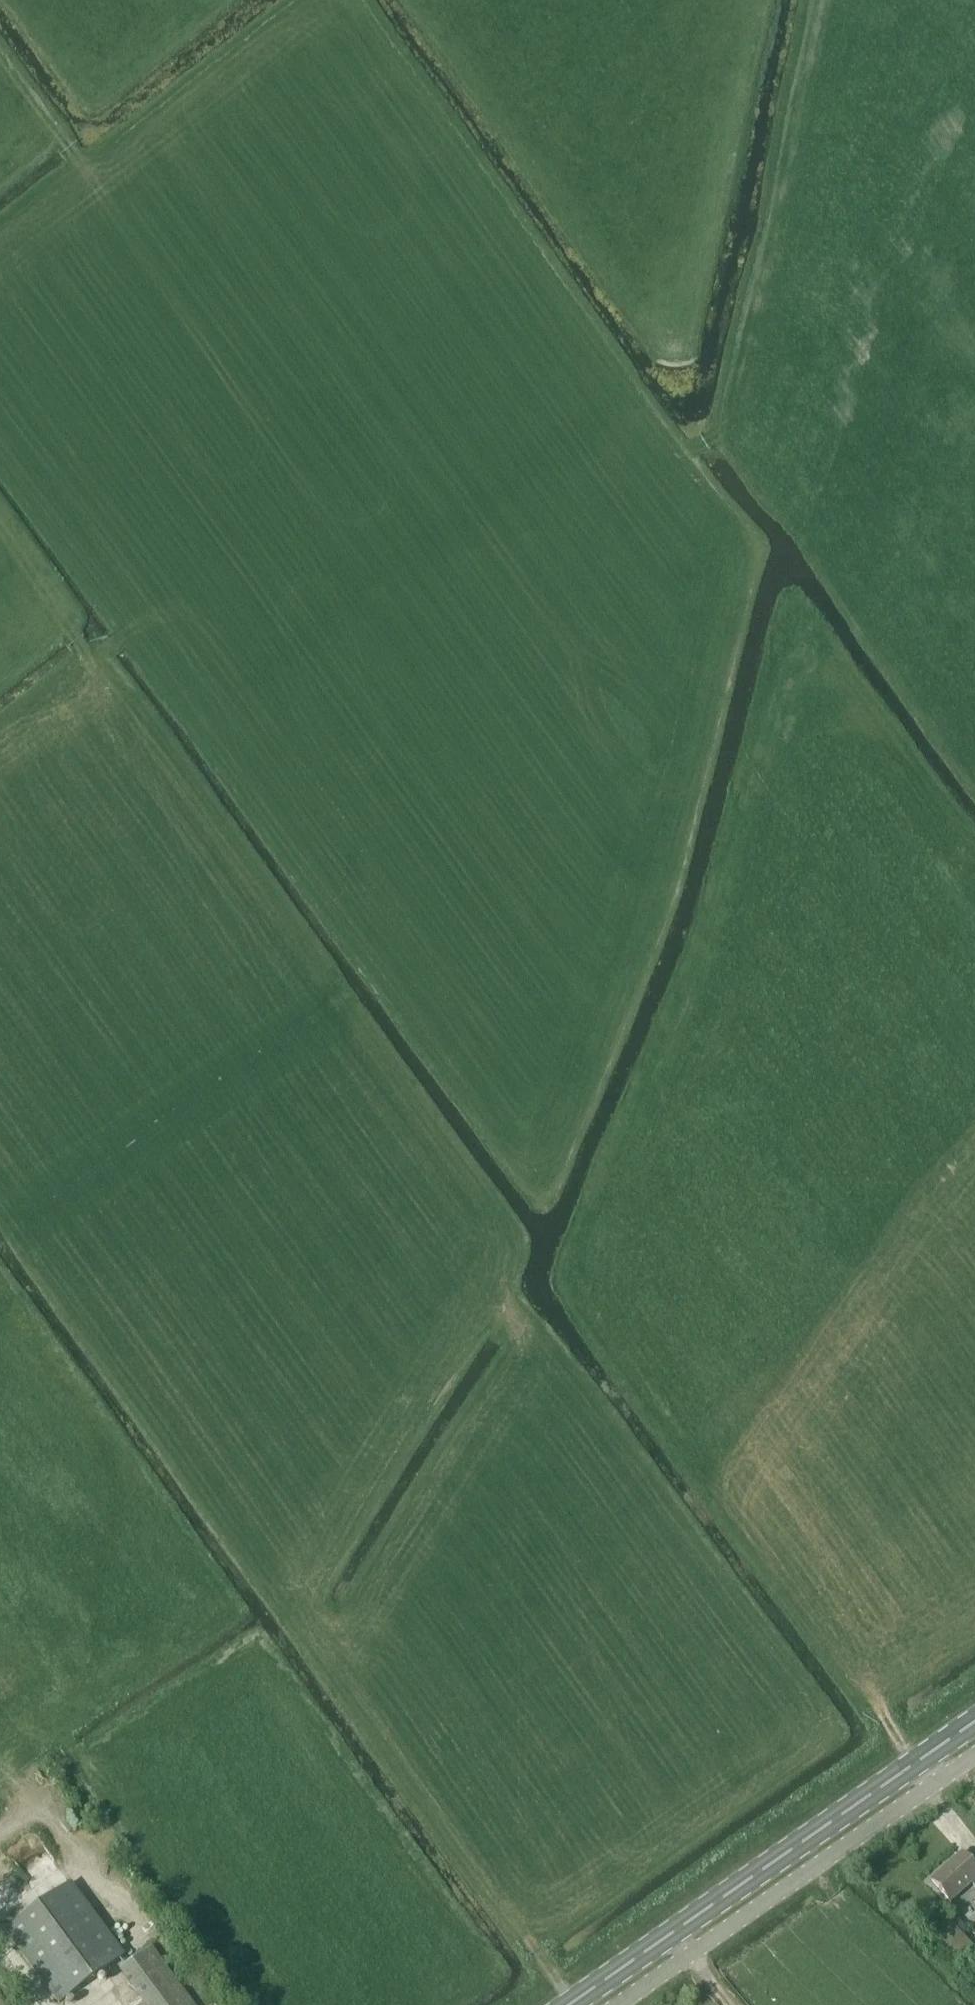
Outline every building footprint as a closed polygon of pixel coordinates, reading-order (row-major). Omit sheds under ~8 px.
[(35,1830),(9,1848),(28,1874),(54,1855),(35,1830)] [(930,1881),(949,1902),(971,1883),(974,1887),(974,1869),(961,1853),(930,1881)] [(59,2003),(124,1956),(70,1884),(6,1932),(59,2003)] [(967,1974),(974,1966),(974,1948),(947,1919),(930,1936),(967,1974)] [(144,2004),(197,2004),(152,1942),(117,1967),(144,2004)]
